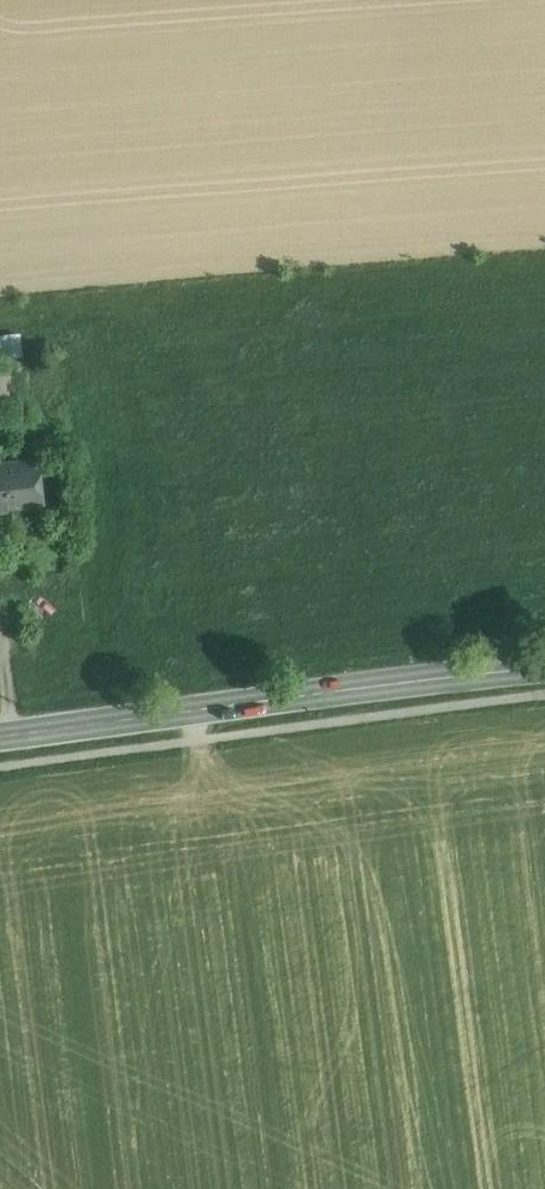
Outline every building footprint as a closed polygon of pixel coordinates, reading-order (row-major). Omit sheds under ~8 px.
[(0,332),(0,356),(22,353),(19,330),(0,332)] [(0,365),(0,402),(10,401),(6,364),(0,365)] [(0,462),(0,513),(45,507),(39,457),(0,462)]
